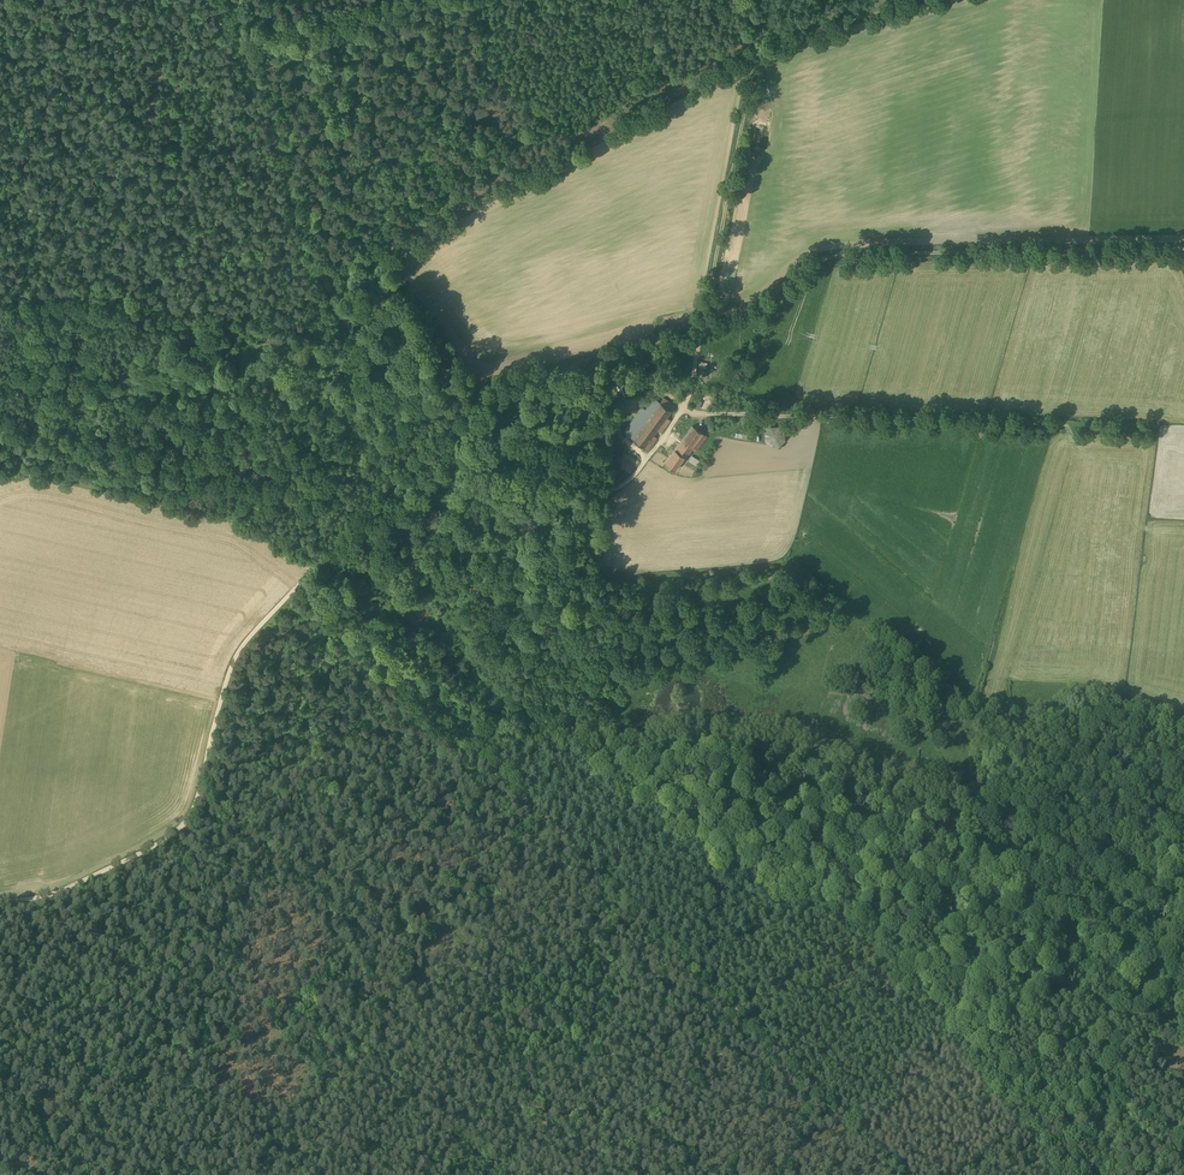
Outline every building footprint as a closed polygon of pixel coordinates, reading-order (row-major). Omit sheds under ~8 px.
[(703,377),(707,362),(700,360),(696,375),(703,377)] [(672,410),(675,405),(664,397),(661,402),(654,398),(646,410),(637,403),(631,411),(636,414),(633,418),(628,415),(618,428),(633,439),(648,450),(658,437),(654,435),(657,430),(662,433),(671,420),(667,417),(672,410)] [(708,436),(693,426),(666,463),(675,470),(685,457),(686,458),(689,454),(694,448),(697,451),(708,436)] [(771,426),(765,432),(766,441),(771,446),(780,445),(785,439),(785,431),(778,426),(771,426)] [(699,460),(691,455),(688,460),(696,465),(699,460)]
